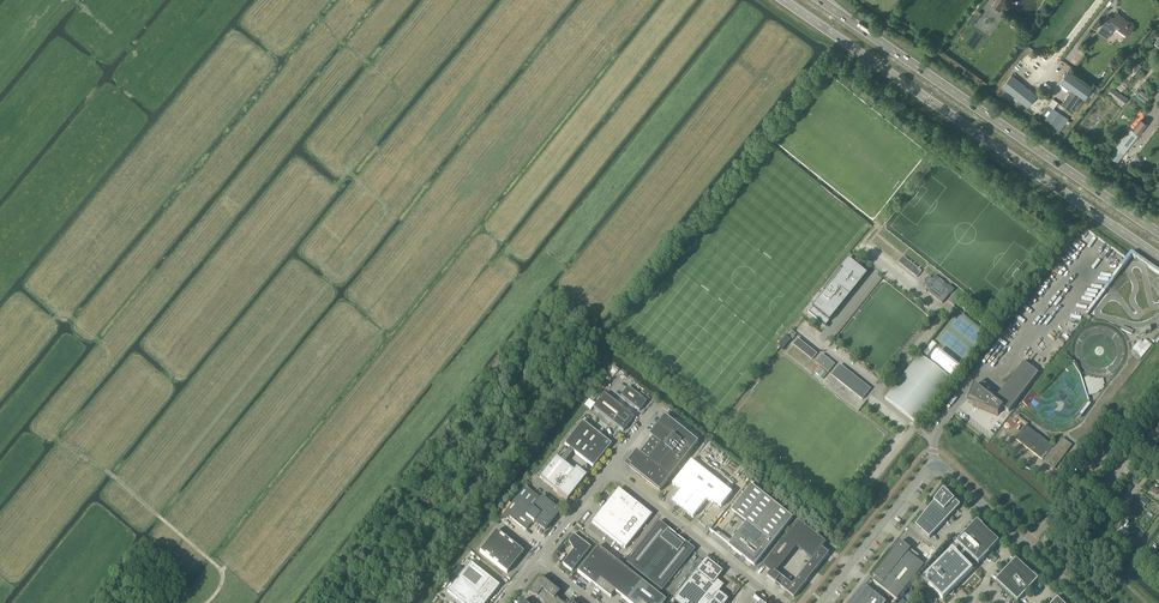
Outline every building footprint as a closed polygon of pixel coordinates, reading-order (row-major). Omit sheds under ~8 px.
[(992,5),(998,10),(1005,0),(996,0),(992,5)] [(973,17),(978,20),(983,13),(978,10),(973,17)] [(1125,20),(1125,19),(1117,13),(1113,18),(1108,14),(1102,23),(1103,24),(1098,31),(1108,38),(1113,30),(1116,26),(1127,34),(1127,35),(1134,25),(1129,21),(1128,22),(1125,20)] [(1085,99),(1086,96),(1092,89),(1068,72),(1060,82),(1076,93),(1073,97),(1069,94),(1062,105),(1065,107),(1074,113),(1084,99),(1085,99)] [(1003,86),(1015,96),(1028,107),(1037,95),(1012,75),(1003,86)] [(1129,98),(1113,87),(1108,93),(1119,101),(1118,103),(1122,106),(1124,104),(1124,105),(1129,98)] [(1141,90),(1134,99),(1143,106),(1150,96),(1141,90)] [(1044,119),(1059,130),(1068,118),(1053,107),(1044,119)] [(1122,117),(1129,123),(1131,120),(1124,114),(1122,117)] [(1134,129),(1141,119),(1136,116),(1129,126),(1130,127),(1115,145),(1125,153),(1140,133),(1134,129)] [(1147,124),(1141,119),(1134,129),(1140,133),(1147,124)] [(1077,143),(1084,148),(1087,145),(1083,142),(1085,140),(1082,137),(1077,143)] [(1115,146),(1111,152),(1118,158),(1123,152),(1115,146)] [(1116,173),(1121,177),(1125,171),(1121,168),(1116,173)] [(903,257),(898,263),(917,278),(922,272),(903,257)] [(813,308),(809,313),(818,320),(819,321),(826,326),(836,314),(846,301),(858,286),(868,274),(867,274),(848,259),(843,266),(839,271),(824,290),(826,292),(813,308)] [(929,277),(927,280),(923,285),(929,290),(928,293),(942,304),(950,293),(946,290),(945,290),(929,277)] [(954,306),(958,301),(953,297),(948,302),(954,306)] [(1138,330),(1140,336),(1146,335),(1146,333),(1151,332),(1150,327),(1138,330)] [(793,345),(812,360),(817,354),(798,339),(793,345)] [(927,356),(936,345),(932,342),(923,353),(927,356)] [(960,367),(939,350),(931,360),(952,377),(960,367)] [(816,363),(828,373),(835,365),(822,354),(816,363)] [(885,399),(917,425),(952,381),(919,355),(885,399)] [(995,400),(994,401),(1003,408),(1009,413),(1038,374),(1024,363),(995,400)] [(832,376),(854,393),(862,400),(870,390),(840,366),(832,376)] [(969,399),(967,403),(972,405),(998,415),(1000,412),(1003,408),(994,401),(974,386),(969,399)] [(620,397),(639,412),(646,402),(627,388),(620,397)] [(593,408),(623,432),(634,418),(630,415),(631,414),(627,411),(626,412),(604,394),(593,408)] [(649,461),(637,452),(628,463),(632,466),(630,468),(660,491),(698,443),(665,416),(650,436),(661,445),(649,461)] [(582,422),(564,445),(569,449),(573,452),(593,468),(595,465),(595,466),(612,445),(608,442),(582,422)] [(1026,426),(1015,440),(1044,462),(1054,469),(1072,446),(1062,439),(1054,449),(1052,448),(1053,447),(1026,426)] [(556,457),(539,478),(558,493),(556,494),(566,503),(574,492),(576,494),(579,489),(578,488),(586,478),(576,470),(574,472),(564,464),(573,452),(569,449),(560,460),(556,457)] [(691,461),(675,482),(672,485),(682,490),(673,502),(693,518),(707,501),(721,507),(732,494),(691,461)] [(1115,499),(1121,503),(1132,488),(1126,484),(1115,499)] [(746,560),(751,564),(754,567),(770,546),(793,518),(751,485),(731,511),(746,523),(728,546),(742,557),(743,555),(747,559),(746,560)] [(507,516),(525,531),(532,522),(533,523),(534,522),(544,530),(559,512),(542,498),(541,499),(529,490),(507,516)] [(938,496),(915,526),(915,527),(920,532),(921,531),(929,539),(960,506),(959,506),(960,505),(955,500),(954,501),(949,496),(949,495),(944,490),(943,491),(943,490),(943,491),(942,490),(937,496),(938,496)] [(624,498),(622,496),(623,495),(618,492),(612,499),(612,498),(611,498),(591,523),(625,549),(651,516),(637,504),(636,505),(636,506),(625,497),(624,498)] [(785,538),(796,547),(812,560),(792,585),(786,580),(780,587),(794,598),(829,554),(822,548),(826,543),(799,521),(785,538)] [(656,525),(626,563),(661,591),(692,553),(694,550),(685,543),(675,535),(659,522),(656,525)] [(971,528),(956,544),(978,565),(999,543),(998,543),(999,542),(994,537),(993,538),(977,522),(976,522),(971,527),(971,528)] [(479,552),(507,574),(507,573),(506,573),(522,553),(523,554),(523,553),(496,531),(479,552)] [(568,541),(570,545),(574,548),(568,560),(566,559),(562,564),(571,572),(590,548),(573,535),(568,541)] [(778,571),(796,547),(785,538),(763,566),(770,572),(767,576),(775,583),(781,576),(775,572),(777,570),(778,571)] [(873,582),(897,601),(924,566),(908,553),(911,550),(907,547),(904,545),(900,542),(873,576),(876,578),(873,582)] [(923,559),(920,563),(925,567),(937,552),(927,544),(925,547),(930,551),(923,559)] [(614,592),(626,601),(641,582),(598,547),(577,572),(609,598),(614,592)] [(950,552),(926,576),(922,579),(942,600),(948,594),(947,594),(948,594),(947,593),(947,594),(946,593),(948,592),(949,592),(951,591),(950,590),(953,587),(954,588),(973,570),(957,555),(958,554),(952,549),(950,551),(950,552)] [(1033,573),(1032,574),(1016,559),(1015,558),(1010,564),(1011,565),(995,581),(1017,602),(1038,580),(1038,579),(1033,573)] [(705,560),(673,600),(676,602),(726,602),(727,601),(717,593),(715,595),(708,590),(712,585),(712,586),(722,572),(721,571),(705,559),(705,560)] [(470,563),(458,578),(488,601),(499,586),(470,563)] [(458,578),(447,592),(461,602),(486,602),(488,601),(458,578)] [(556,598),(559,594),(560,593),(540,578),(529,592),(528,594),(537,598),(542,602),(543,602),(560,602),(556,598)] [(626,601),(629,602),(664,602),(666,601),(641,582),(626,601)] [(851,602),(886,602),(865,586),(851,602)]
